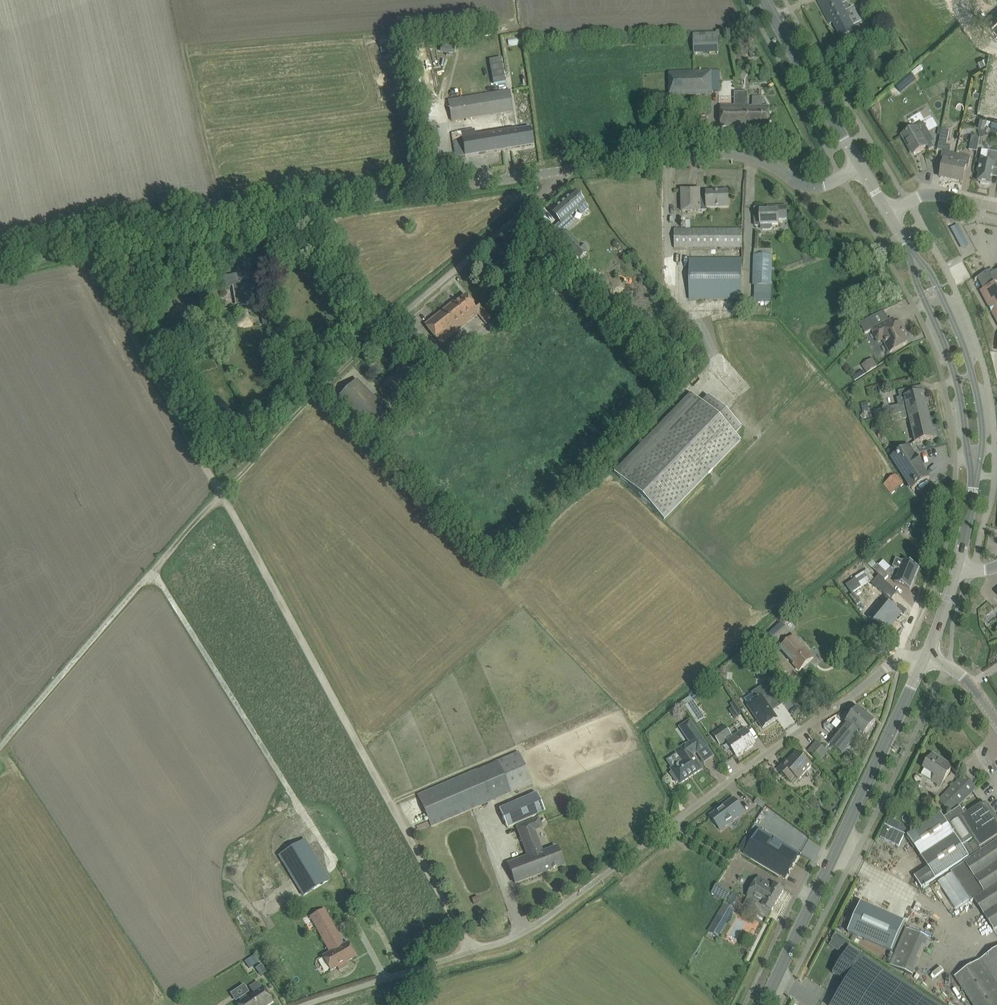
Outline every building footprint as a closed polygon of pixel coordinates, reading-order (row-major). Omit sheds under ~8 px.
[(843,40),(858,32),(847,10),(850,9),(845,0),(821,0),(818,2),(830,24),(833,22),(843,40)] [(691,54),(717,53),(716,33),(691,34),(691,54)] [(508,46),(522,44),(521,38),(507,40),(508,46)] [(379,41),(382,53),(390,52),(388,39),(379,41)] [(440,52),(454,53),(455,41),(441,40),(440,52)] [(873,53),(863,59),(869,68),(871,67),(877,64),(879,63),(873,53)] [(669,72),(670,95),(712,94),(712,91),(712,81),(712,71),(669,72)] [(910,73),(894,86),(899,92),(900,93),(916,80),(915,78),(910,73)] [(449,100),(452,121),(513,111),(510,90),(449,100)] [(734,92),(735,106),(721,106),(721,127),(770,127),(770,107),(748,107),(748,105),(748,92),(734,92)] [(438,136),(436,122),(424,124),(426,138),(438,136)] [(456,158),(534,145),(531,127),(516,129),(515,123),(452,133),(456,158)] [(902,136),(906,144),(908,143),(914,154),(927,146),(929,150),(934,147),(931,143),(934,141),(927,129),(920,133),(917,127),(902,136)] [(939,143),(946,145),(949,131),(942,129),(939,143)] [(969,149),(977,151),(979,138),(972,136),(969,149)] [(940,177),(951,180),(957,154),(942,151),(941,160),(943,161),(940,177)] [(988,151),(986,162),(980,161),(978,172),(980,173),(978,182),(981,182),(980,184),(988,185),(989,184),(991,184),(994,169),(996,170),(996,152),(988,151)] [(951,180),(963,182),(966,166),(969,166),(971,157),(957,154),(951,180)] [(682,189),(682,212),(700,211),(700,207),(707,207),(707,208),(729,207),(729,191),(707,192),(707,194),(700,194),(700,188),(682,189)] [(575,191),(551,212),(559,222),(560,222),(561,224),(570,216),(577,210),(581,215),(582,215),(589,208),(585,203),(581,199),(575,191)] [(761,226),(761,228),(763,230),(771,229),(772,228),(772,225),(779,225),(778,219),(787,219),(787,206),(777,207),(777,208),(768,208),(768,212),(761,212),(761,208),(754,208),(755,226),(761,226)] [(949,228),(960,250),(968,246),(957,224),(949,228)] [(742,248),(742,229),(674,229),(675,248),(742,248)] [(561,239),(579,261),(586,255),(584,253),(585,252),(580,246),(579,247),(567,233),(561,239)] [(275,257),(273,243),(255,246),(257,260),(261,259),(262,262),(270,261),(269,258),(275,257)] [(754,255),(753,285),(755,285),(771,286),(772,256),(763,256),(754,255)] [(742,299),(742,259),(690,259),(690,299),(742,299)] [(259,302),(253,271),(222,277),(223,277),(224,277),(226,288),(234,286),(238,306),(259,302)] [(996,271),(990,274),(989,271),(982,275),(977,278),(983,289),(980,291),(996,322),(996,271)] [(588,277),(593,284),(598,279),(594,273),(588,277)] [(492,296),(499,305),(506,299),(509,302),(512,299),(510,296),(512,294),(506,285),(492,296)] [(453,302),(436,316),(448,331),(450,333),(452,337),(479,315),(475,310),(476,308),(465,295),(455,304),(453,302)] [(476,308),(475,310),(479,315),(486,324),(491,320),(479,305),(476,308)] [(866,334),(872,331),(878,342),(883,339),(890,352),(908,343),(901,330),(904,328),(900,322),(896,325),(893,319),(880,326),(874,315),(860,322),(866,334)] [(436,316),(425,325),(439,342),(450,333),(448,331),(436,316)] [(402,343),(408,351),(421,340),(415,332),(402,343)] [(861,364),(866,373),(877,367),(872,358),(861,364)] [(403,361),(388,379),(397,387),(413,370),(403,361)] [(388,412),(357,380),(336,401),(367,433),(388,412)] [(917,409),(918,413),(927,411),(923,392),(917,394),(916,387),(898,392),(900,398),(898,399),(899,406),(874,412),(876,419),(892,415),(901,413),(917,409)] [(614,472),(664,520),(741,441),(734,435),(741,428),(708,396),(701,403),(690,392),(614,472)] [(910,417),(916,442),(934,438),(927,411),(918,413),(917,409),(901,413),(892,415),(893,421),(910,417)] [(892,458),(913,489),(930,478),(924,469),(925,468),(916,455),(915,455),(909,446),(892,458)] [(883,484),(892,494),(903,484),(895,474),(883,484)] [(888,552),(895,543),(889,538),(882,547),(888,552)] [(896,559),(893,567),(900,570),(895,583),(910,589),(919,566),(904,560),(903,562),(896,559)] [(873,569),(879,575),(884,581),(889,576),(886,572),(879,565),(878,565),(877,566),(873,569)] [(897,593),(884,581),(879,575),(874,582),(872,585),(891,601),(897,593)] [(894,610),(896,608),(887,600),(871,618),(886,631),(900,615),(894,610)] [(996,615),(996,607),(988,614),(992,619),(996,615)] [(785,637),(776,628),(755,647),(764,657),(785,637)] [(780,650),(800,671),(813,658),(794,638),(780,650)] [(751,652),(745,656),(749,663),(756,658),(751,652)] [(757,700),(748,706),(763,729),(778,719),(773,712),(784,704),(770,682),(752,693),(757,700)] [(690,695),(682,700),(695,723),(704,719),(690,695)] [(735,701),(730,704),(738,716),(742,713),(735,701)] [(829,744),(843,754),(859,733),(863,737),(876,722),(858,708),(829,744)] [(679,781),(681,784),(702,769),(692,754),(696,751),(697,753),(707,746),(690,721),(680,728),(690,744),(687,746),(686,745),(676,752),(681,759),(677,762),(679,765),(671,770),(673,772),(670,774),(677,783),(679,781)] [(725,726),(713,734),(720,745),(727,740),(737,756),(744,751),(743,750),(754,742),(746,730),(734,738),(733,736),(732,736),(725,726)] [(820,762),(829,752),(817,741),(808,751),(820,762)] [(518,753),(414,791),(427,825),(530,787),(518,753)] [(783,765),(778,770),(790,781),(794,776),(799,780),(812,766),(797,753),(785,767),(783,765)] [(921,774),(941,786),(953,767),(933,754),(921,774)] [(938,801),(951,813),(969,795),(977,788),(964,775),(957,781),(938,801)] [(499,809),(508,828),(545,812),(537,793),(499,809)] [(734,798),(710,817),(716,825),(722,821),(726,826),(739,816),(738,815),(743,810),(734,798)] [(757,799),(754,803),(763,809),(766,805),(757,799)] [(970,859),(975,856),(967,844),(996,824),(996,819),(988,806),(981,804),(965,815),(960,808),(944,819),(941,814),(908,837),(929,868),(914,877),(922,888),(969,857),(970,859)] [(886,826),(905,834),(909,826),(890,818),(886,826)] [(531,820),(516,826),(527,856),(508,864),(515,883),(564,865),(557,847),(543,852),(535,831),(531,820)] [(951,872),(971,902),(974,900),(995,931),(996,929),(996,824),(967,844),(975,856),(970,859),(951,872)] [(905,837),(886,828),(881,840),(899,848),(905,837)] [(759,829),(743,854),(786,879),(800,853),(759,829)] [(305,839),(279,855),(304,895),(330,879),(305,839)] [(759,877),(746,897),(772,912),(784,891),(775,886),(775,887),(759,877)] [(732,905),(738,895),(715,883),(709,894),(732,905)] [(905,923),(861,903),(848,933),(892,952),(905,923)] [(346,962),(356,957),(348,943),(344,945),(324,909),(310,917),(330,953),(322,957),(330,971),(337,967),(339,970),(348,966),(346,962)] [(709,931),(717,936),(727,919),(719,914),(709,931)] [(848,943),(834,934),(828,945),(842,954),(848,943)] [(850,948),(833,974),(847,983),(832,1004),(937,1004),(850,948)] [(955,977),(974,1004),(996,1004),(996,950),(955,977)] [(247,968),(257,963),(254,955),(243,960),(247,968)] [(273,1002),(263,987),(262,987),(258,982),(250,987),(252,991),(235,1002),(237,1004),(269,1004),(273,1002)]
